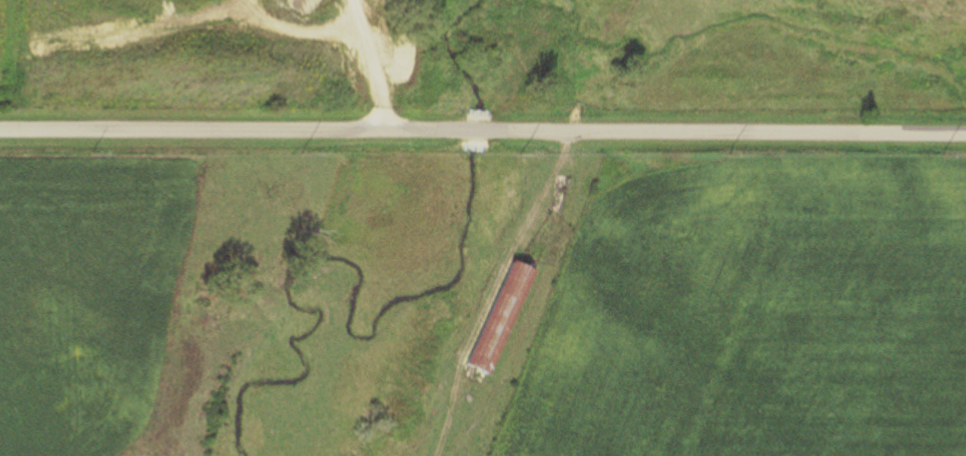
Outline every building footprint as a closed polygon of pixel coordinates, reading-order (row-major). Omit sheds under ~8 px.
[(509,264),(525,271),(529,263),(537,267),(488,377),(463,366),(509,264)]
